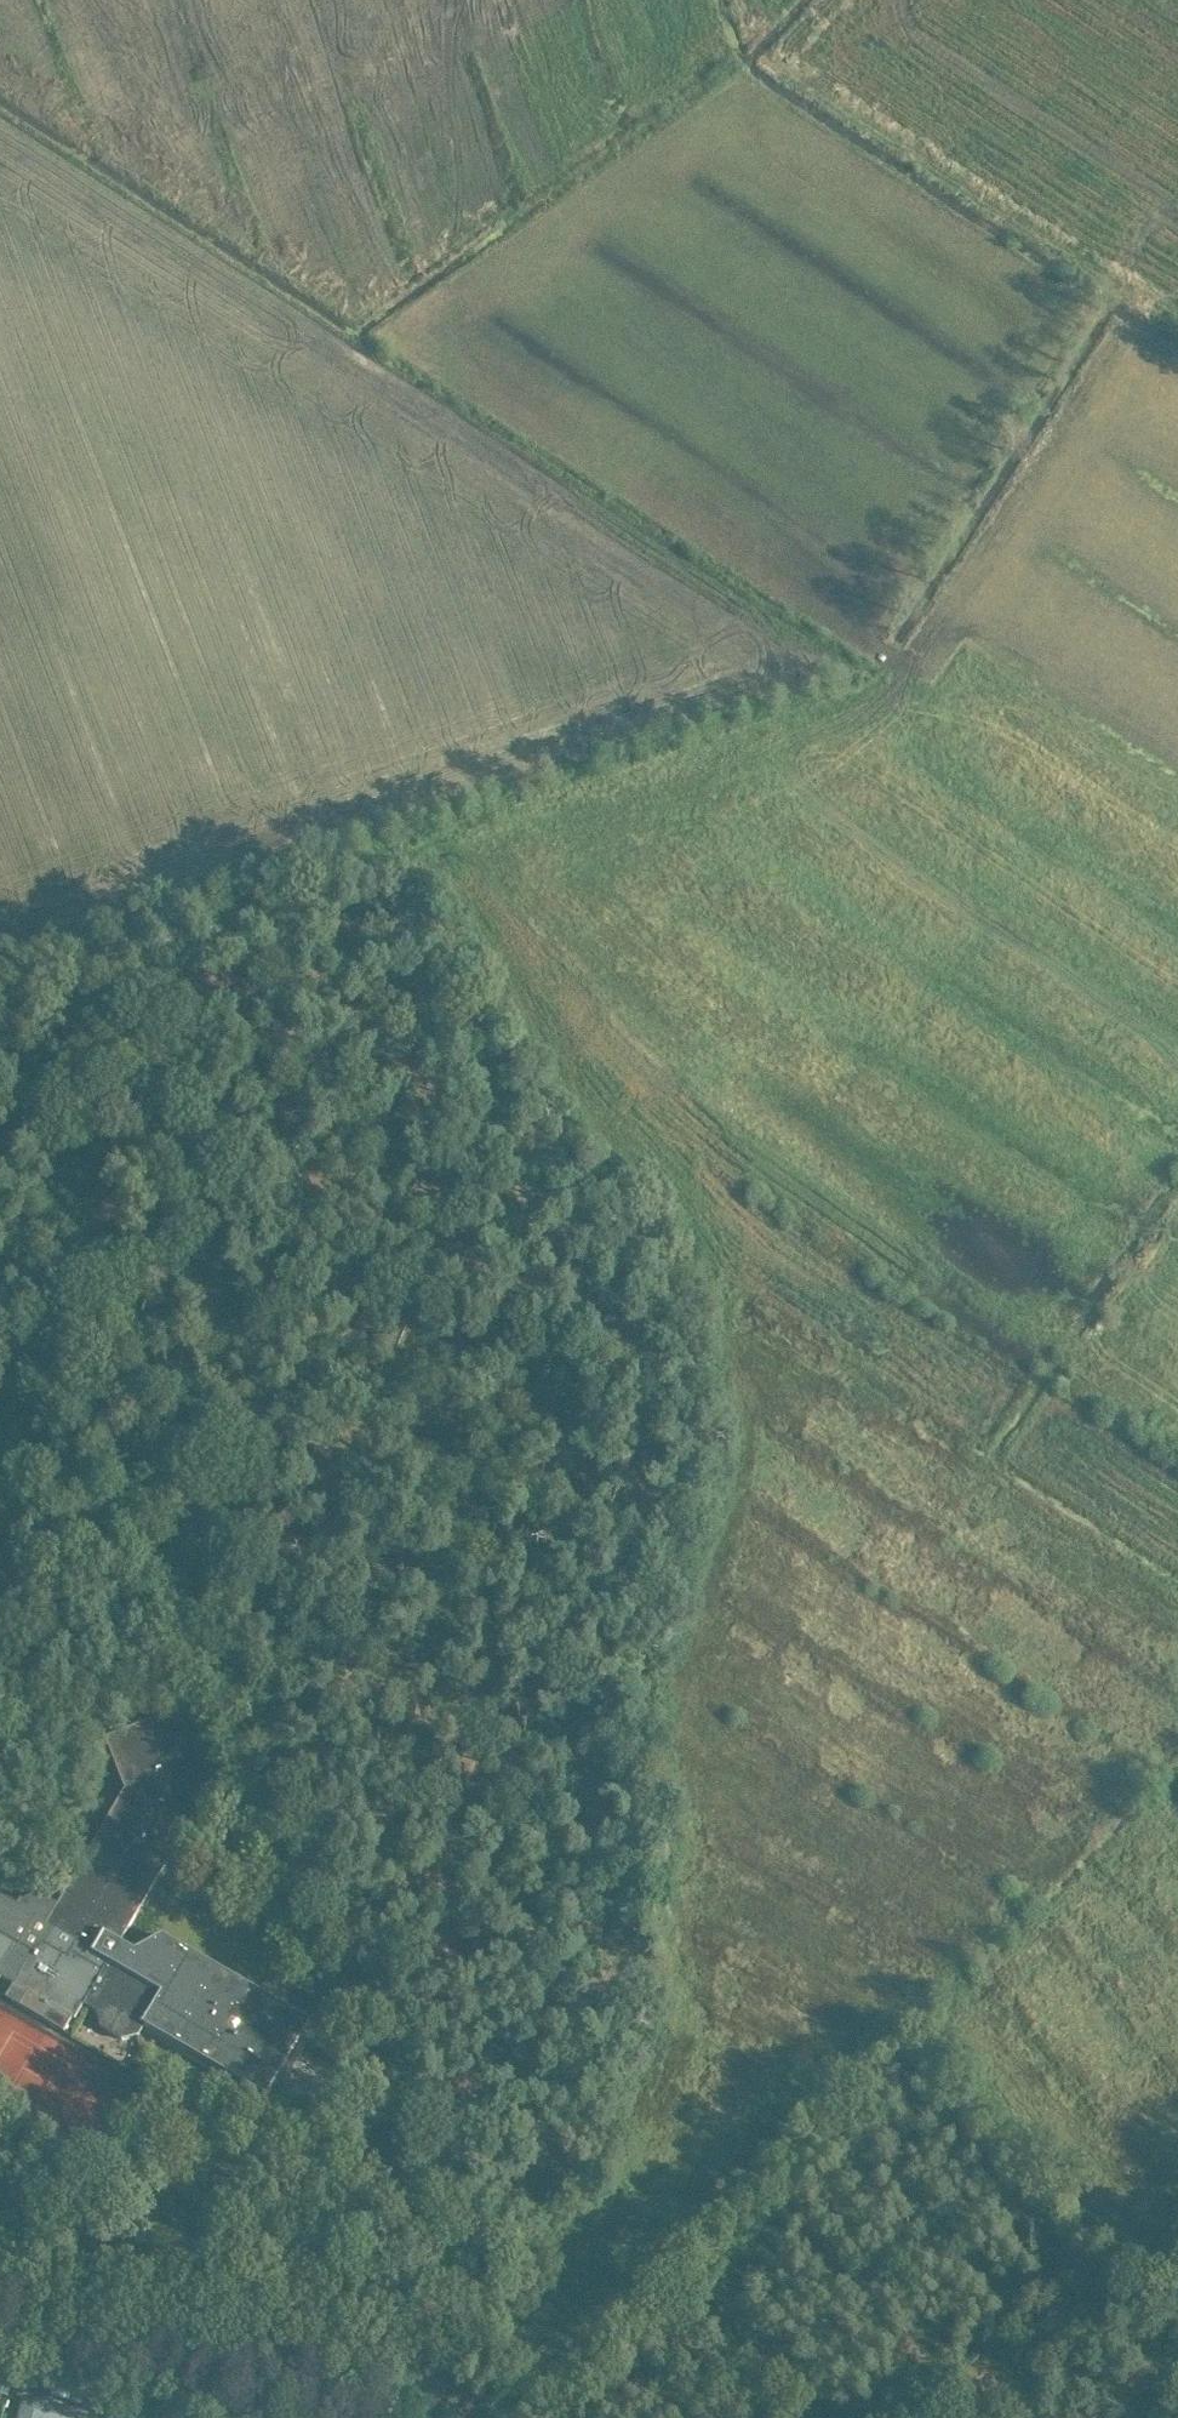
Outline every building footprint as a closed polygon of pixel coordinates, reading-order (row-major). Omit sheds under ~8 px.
[(162,1936),(135,1951),(120,1942),(216,1778),(187,1705),(104,1737),(124,1788),(57,1904),(40,1894),(20,1898),(15,1906),(0,1898),(0,1980),(2,1977),(27,1991),(20,2006),(63,2031),(71,2017),(74,2019),(82,2004),(96,2012),(100,2027),(122,2040),(139,2036),(144,2026),(266,2097),(311,2022),(162,1936)] [(9,2397),(15,2377),(0,2372),(0,2394),(9,2397)] [(77,2385),(73,2402),(89,2407),(94,2390),(77,2385)] [(26,2396),(20,2417),(90,2417),(91,2414),(26,2396)] [(103,2417),(131,2417),(133,2411),(108,2404),(103,2417)]
